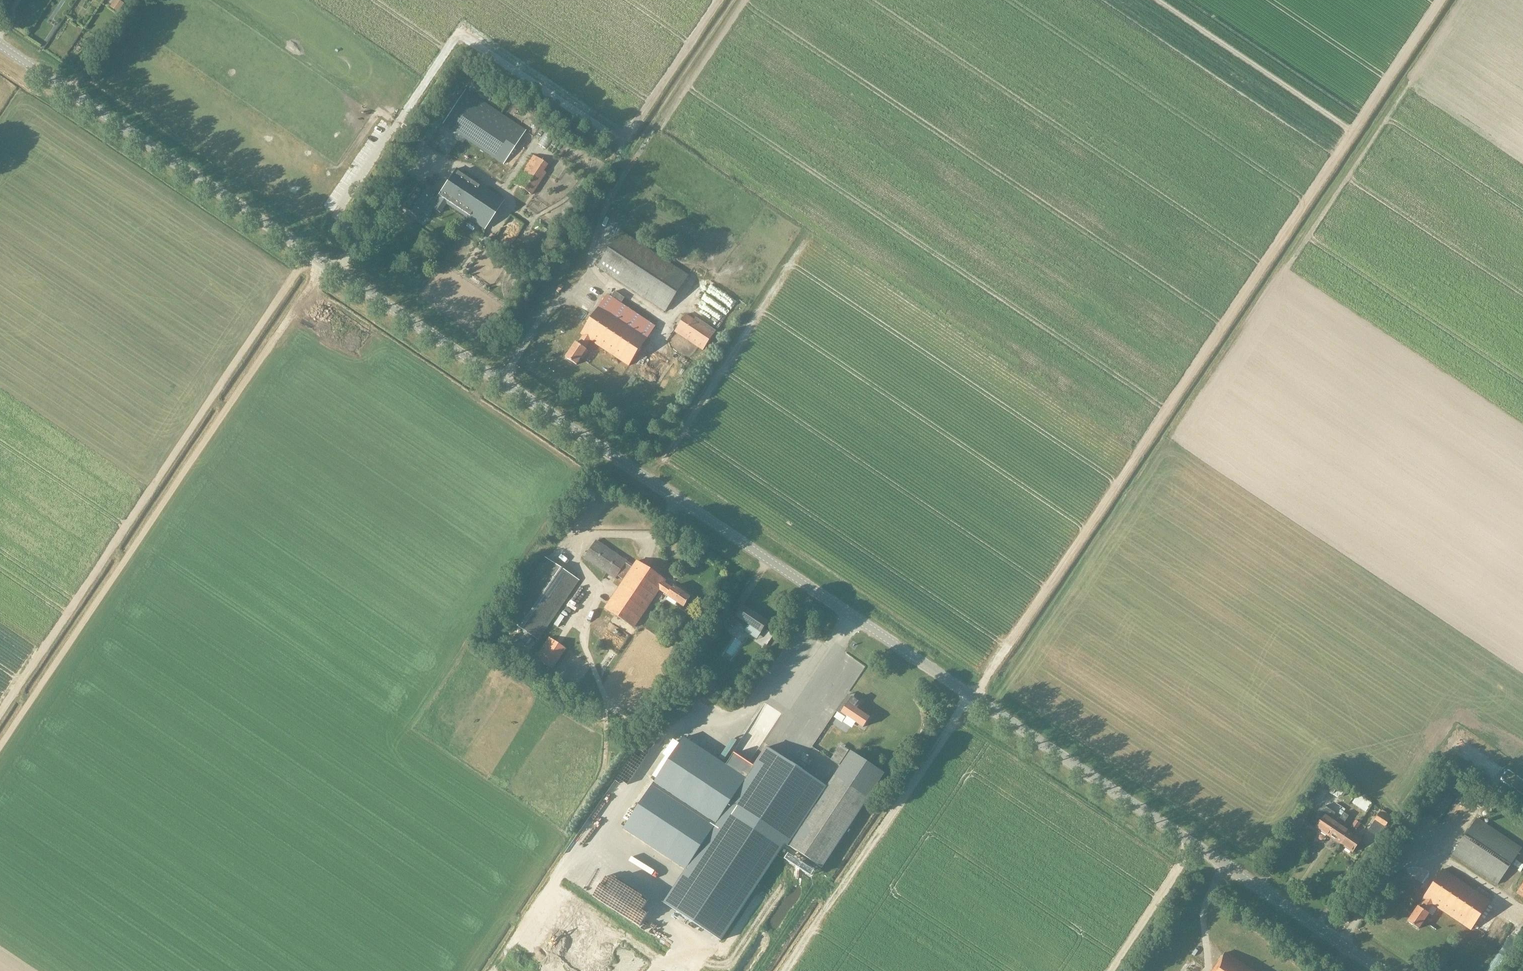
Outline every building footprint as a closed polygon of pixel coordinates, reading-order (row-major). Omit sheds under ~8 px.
[(503,164),(525,130),(465,90),(442,124),(503,164)] [(538,145),(547,149),(552,137),(543,134),(538,145)] [(410,157),(415,148),(406,143),(401,151),(410,157)] [(533,152),(512,182),(530,194),(550,164),(533,152)] [(484,229),(503,200),(456,169),(437,198),(439,199),(433,207),(431,206),(421,221),(432,228),(442,213),(440,212),(446,204),(484,229)] [(665,312),(689,275),(621,231),(597,268),(665,312)] [(557,295),(564,285),(554,278),(547,288),(557,295)] [(655,326),(612,298),(608,295),(581,334),(583,336),(578,344),(576,343),(566,358),(577,365),(581,359),(583,360),(589,351),(585,349),(590,341),(628,366),(655,326)] [(714,333),(694,320),(686,314),(675,331),(703,350),(714,333)] [(648,387),(656,379),(645,367),(637,374),(648,387)] [(636,561),(633,566),(596,541),(584,558),(615,579),(617,576),(624,580),(605,608),(634,628),(659,590),(667,595),(667,596),(684,607),(690,598),(673,586),(672,588),(664,583),(665,581),(636,561)] [(539,640),(580,580),(545,557),(504,617),(539,640)] [(748,624),(755,614),(742,605),(737,614),(734,612),(733,614),(725,625),(732,630),(736,624),(744,630),(748,624)] [(755,614),(748,624),(761,633),(768,622),(755,614)] [(611,648),(620,645),(616,634),(607,637),(611,648)] [(552,669),(566,649),(549,638),(536,658),(552,669)] [(762,681),(748,701),(754,704),(767,684),(762,681)] [(848,703),(843,700),(836,711),(837,711),(845,717),(846,716),(863,727),(869,718),(856,709),(860,702),(852,697),(848,703)] [(628,820),(623,827),(685,869),(746,778),(726,765),(684,737),(679,744),(674,741),(665,754),(670,757),(634,810),(629,807),(623,816),(628,820)] [(788,846),(827,787),(779,755),(779,754),(778,755),(767,747),(754,767),(734,754),(735,754),(734,753),(726,765),(746,778),(685,869),(743,907),(784,844),(788,846)] [(851,750),(834,777),(867,799),(885,773),(851,750)] [(610,795),(621,778),(616,776),(606,792),(610,795)] [(1331,776),(1323,789),(1332,795),(1340,782),(1331,776)] [(827,787),(788,846),(821,868),(867,799),(834,777),(827,787)] [(1442,800),(1452,805),(1456,799),(1446,793),(1442,800)] [(1351,804),(1361,810),(1366,812),(1372,803),(1358,794),(1351,804)] [(1335,813),(1328,809),(1323,805),(1321,808),(1319,809),(1316,813),(1317,815),(1313,820),(1318,824),(1315,828),(1328,836),(1336,823),(1332,821),(1335,813)] [(1343,813),(1340,818),(1340,819),(1344,822),(1348,816),(1343,813)] [(1380,813),(1374,821),(1384,828),(1390,820),(1380,813)] [(1477,819),(1452,855),(1497,885),(1521,849),(1477,819)] [(1360,824),(1356,821),(1352,827),(1348,832),(1340,845),(1352,853),(1361,840),(1353,834),(1356,830),(1360,824)] [(1340,845),(1348,832),(1336,823),(1328,836),(1340,845)] [(1310,834),(1315,829),(1309,824),(1305,828),(1310,834)] [(1322,842),(1326,837),(1320,833),(1317,838),(1322,842)] [(1321,841),(1310,844),(1312,851),(1322,849),(1321,841)] [(780,853),(807,871),(812,864),(785,846),(780,853)] [(1443,870),(1418,907),(1407,922),(1418,929),(1428,914),(1427,913),(1432,905),(1470,930),(1490,901),(1443,870)] [(1181,914),(1192,923),(1200,913),(1190,904),(1181,914)] [(1173,950),(1177,944),(1169,939),(1165,946),(1173,950)] [(1225,953),(1213,970),(1252,970),(1225,953)]
